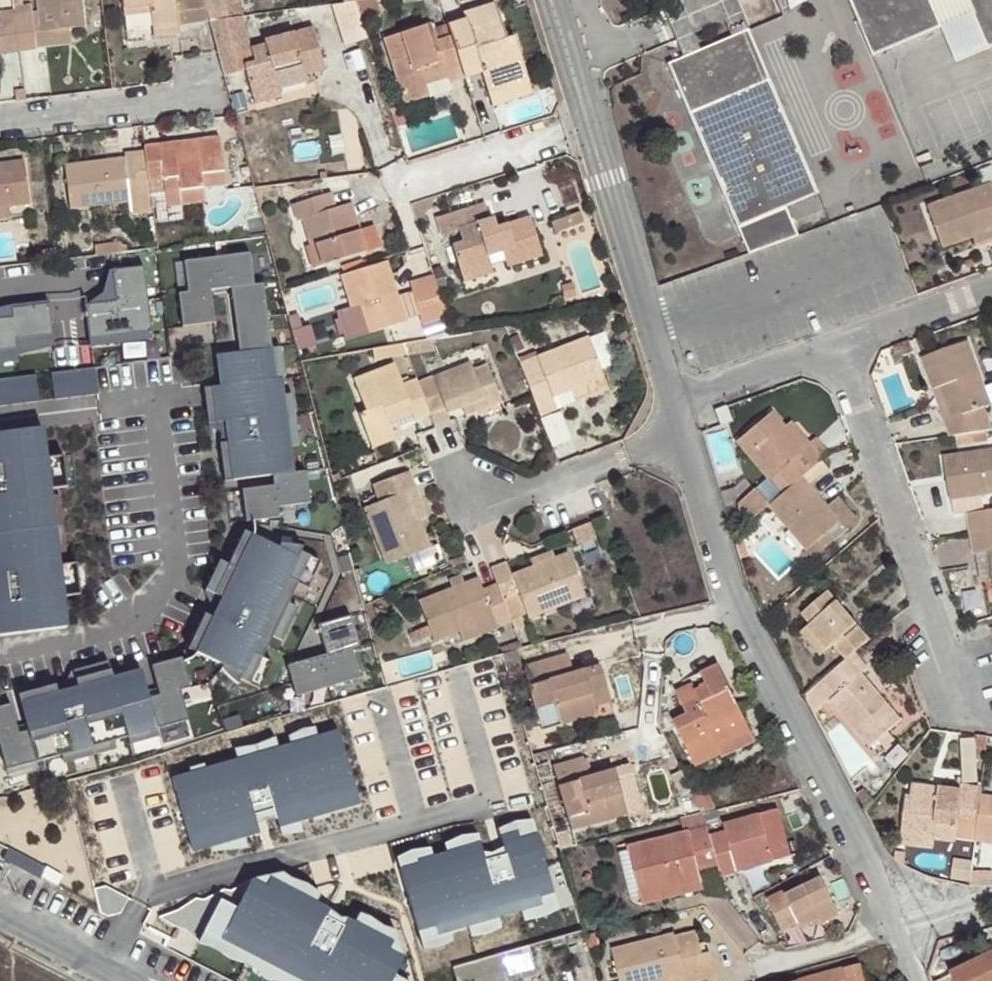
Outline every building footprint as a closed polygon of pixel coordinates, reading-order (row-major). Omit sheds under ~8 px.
[(40,24),(40,30),(63,26),(83,25),(80,0),(37,0),(40,24)] [(176,25),(173,0),(121,0),(122,7),(149,4),(151,13),(152,29),(176,26),(176,25)] [(176,25),(209,19),(204,0),(173,0),(176,25)] [(228,17),(224,0),(204,0),(209,19),(228,17)] [(346,43),(369,36),(358,0),(332,0),(346,43)] [(682,58),(747,29),(735,0),(657,0),(682,58)] [(870,55),(938,27),(927,0),(847,0),(870,55)] [(986,48),(991,45),(991,0),(966,0),(986,48)] [(507,78),(526,73),(513,36),(506,38),(494,2),(463,12),(463,17),(447,23),(451,34),(437,39),(431,23),(382,38),(404,102),(428,94),(426,84),(423,76),(445,69),(448,77),(449,82),(465,76),(461,66),(479,60),(482,71),(490,93),(511,86),(507,78)] [(124,16),(151,13),(149,4),(122,7),(124,16)] [(5,53),(19,51),(15,19),(14,11),(0,13),(3,43),(5,53)] [(241,43),(233,16),(228,17),(209,19),(211,27),(217,50),(241,43)] [(15,19),(19,51),(32,49),(33,45),(30,25),(29,17),(21,19),(15,19)] [(30,25),(33,45),(66,42),(63,26),(40,30),(40,24),(30,25)] [(177,34),(176,26),(152,29),(153,36),(177,34)] [(277,80),(304,73),(326,67),(313,27),(263,40),(265,44),(250,48),(254,60),(245,63),(256,102),(281,95),(279,87),(277,80)] [(666,64),(746,253),(796,235),(783,206),(817,192),(747,29),(682,58),(666,64)] [(465,76),(482,71),(479,60),(461,66),(465,76)] [(423,76),(426,84),(448,77),(445,69),(423,76)] [(306,79),(304,73),(277,80),(279,87),(306,79)] [(528,80),(526,73),(507,78),(511,86),(528,80)] [(158,144),(144,145),(145,155),(148,181),(163,179),(164,190),(179,188),(181,202),(204,200),(203,187),(225,185),(220,137),(181,141),(182,148),(159,151),(158,144)] [(181,141),(158,144),(159,151),(182,148),(181,141)] [(137,210),(152,209),(148,181),(145,155),(63,164),(68,206),(135,198),(137,210)] [(8,204),(29,202),(23,161),(0,164),(0,205),(8,204)] [(927,207),(941,246),(972,234),(971,233),(991,225),(991,183),(927,207)] [(179,188),(164,190),(166,204),(181,202),(179,188)] [(318,245),(325,265),(366,252),(351,203),(338,208),(333,192),(293,205),(299,220),(305,218),(314,247),(318,245)] [(463,270),(489,261),(486,253),(501,247),(507,266),(543,252),(532,217),(498,227),(496,217),(491,218),(485,201),(437,218),(442,231),(459,226),(463,238),(452,241),(463,270)] [(8,204),(0,205),(0,216),(10,215),(8,204)] [(972,234),(975,241),(991,234),(991,225),(971,233),(972,234)] [(315,268),(325,265),(318,245),(314,247),(308,248),(315,268)] [(241,355),(270,352),(262,287),(255,290),(251,257),(184,266),(189,295),(180,295),(185,332),(214,329),(211,289),(231,286),(241,355)] [(406,322),(386,260),(343,274),(359,325),(369,321),(372,332),(406,322)] [(491,268),(489,261),(463,270),(465,277),(491,268)] [(152,348),(144,271),(103,275),(106,310),(79,312),(83,355),(152,348)] [(55,354),(51,313),(0,317),(0,360),(55,354)] [(603,335),(589,341),(600,367),(607,364),(612,356),(603,335)] [(588,338),(519,365),(539,414),(556,407),(552,396),(570,389),(603,376),(600,367),(589,341),(588,338)] [(950,436),(991,429),(991,427),(984,405),(990,402),(968,341),(922,357),(933,389),(940,386),(950,417),(944,420),(950,436)] [(403,343),(391,345),(395,356),(407,353),(403,343)] [(241,355),(217,358),(233,485),(274,480),(294,478),(278,351),(270,352),(241,355)] [(431,412),(435,425),(449,419),(446,412),(461,405),(472,401),(475,409),(501,398),(488,364),(474,370),(470,362),(418,382),(431,412)] [(52,372),(56,399),(101,391),(96,364),(52,372)] [(415,418),(431,412),(418,382),(417,378),(402,384),(394,364),(353,380),(366,411),(359,414),(370,441),(392,432),(390,425),(386,416),(411,406),(414,414),(415,418)] [(42,401),(39,373),(0,376),(0,404),(42,401)] [(603,376),(570,389),(572,397),(607,383),(603,376)] [(940,386),(933,389),(944,420),(950,417),(940,386)] [(472,401),(461,405),(464,414),(475,409),(472,401)] [(390,425),(414,414),(411,406),(386,416),(390,425)] [(714,409),(705,412),(708,421),(717,418),(714,409)] [(821,459),(824,456),(810,440),(803,446),(785,426),(773,410),(739,439),(784,491),(821,459)] [(803,446),(810,440),(793,419),(785,426),(803,446)] [(0,436),(0,642),(69,633),(44,431),(0,436)] [(392,432),(370,441),(373,448),(396,440),(392,432)] [(944,456),(952,501),(991,494),(991,449),(944,456)] [(779,496),(768,506),(804,549),(801,552),(808,561),(832,539),(824,531),(838,520),(844,529),(856,519),(838,497),(826,506),(809,485),(829,468),(821,459),(784,491),(779,496)] [(408,491),(416,489),(409,471),(374,484),(380,500),(364,506),(386,565),(430,547),(417,514),(408,491)] [(242,494),(246,527),(282,522),(280,512),(309,510),(305,475),(294,478),(274,480),(274,490),(242,494)] [(754,488),(767,503),(780,492),(768,477),(754,488)] [(424,512),(416,489),(408,491),(417,514),(424,512)] [(970,533),(991,530),(991,510),(966,514),(970,533)] [(832,539),(844,529),(838,520),(824,531),(832,539)] [(970,533),(973,552),(975,553),(989,550),(991,567),(991,530),(970,533)] [(252,543),(197,658),(262,691),(318,572),(252,543)] [(506,561),(490,567),(496,582),(503,598),(519,592),(528,616),(585,593),(568,550),(551,557),(530,566),(511,574),(506,561)] [(975,553),(980,581),(991,579),(991,567),(989,550),(975,553)] [(528,560),(530,566),(551,557),(549,552),(528,560)] [(441,582),(445,590),(460,584),(456,575),(441,582)] [(433,640),(492,617),(476,577),(460,584),(445,590),(417,600),(433,640)] [(482,587),(492,617),(508,612),(503,598),(496,582),(482,587)] [(856,651),(869,638),(829,590),(801,614),(809,623),(806,626),(825,650),(832,644),(846,660),(856,651)] [(329,655),(291,666),(299,694),(359,676),(350,646),(359,643),(350,614),(320,623),(329,655)] [(825,650),(806,626),(801,631),(820,654),(825,650)] [(846,660),(822,679),(837,696),(831,701),(868,746),(900,720),(862,674),(870,667),(856,651),(846,660)] [(592,690),(608,685),(601,662),(560,674),(555,656),(523,667),(544,729),(600,713),(596,705),(592,690)] [(149,704),(157,735),(189,725),(182,695),(193,693),(184,660),(150,669),(159,699),(149,704)] [(716,743),(749,728),(718,664),(699,673),(706,686),(694,692),(690,682),(674,691),(685,714),(672,720),(695,765),(721,752),(716,743)] [(140,670),(107,679),(124,744),(157,735),(149,704),(140,670)] [(107,679),(65,690),(84,754),(124,744),(107,679)] [(822,679),(804,696),(805,698),(814,716),(831,701),(837,696),(822,679)] [(613,700),(608,685),(592,690),(596,705),(613,700)] [(19,704),(29,738),(38,768),(84,754),(65,690),(19,704)] [(0,709),(0,746),(9,774),(38,768),(29,738),(20,741),(11,706),(0,709)] [(759,746),(749,728),(716,743),(721,752),(726,760),(759,746)] [(339,730),(171,778),(192,851),(360,804),(339,730)] [(989,736),(980,735),(979,746),(988,747),(989,736)] [(979,780),(977,737),(963,737),(965,781),(979,780)] [(622,791),(640,786),(633,762),(592,775),(587,755),(555,766),(574,827),(629,811),(626,804),(622,791)] [(982,796),(983,787),(961,784),(961,789),(913,783),(912,796),(905,795),(900,835),(935,838),(956,842),(959,819),(978,822),(979,818),(982,796)] [(644,798),(640,786),(622,791),(626,804),(644,798)] [(982,796),(979,818),(978,822),(978,828),(991,830),(991,797),(982,796)] [(724,831),(709,834),(719,866),(722,876),(739,871),(738,866),(770,856),(771,861),(789,858),(776,808),(723,823),(724,831)] [(702,812),(685,816),(689,831),(627,847),(640,895),(701,880),(698,870),(719,866),(709,834),(702,812)] [(956,842),(976,845),(976,841),(978,828),(978,822),(959,819),(956,842)] [(481,843),(400,866),(424,948),(560,909),(532,820),(514,822),(498,830),(505,855),(486,859),(481,843)] [(976,841),(991,843),(991,830),(978,828),(976,841)] [(935,838),(900,835),(899,844),(934,849),(935,838)] [(160,917),(281,980),(404,980),(396,977),(403,960),(395,931),(268,870),(160,917)] [(839,905),(820,870),(785,889),(783,884),(766,893),(783,926),(799,916),(802,921),(819,911),(820,915),(839,905)] [(701,880),(640,895),(642,906),(703,889),(701,880)] [(688,980),(707,980),(719,978),(713,953),(703,956),(697,932),(676,938),(675,933),(614,949),(622,980),(665,980),(686,976),(688,980)] [(466,980),(510,980),(540,972),(531,942),(461,963),(466,980)] [(952,971),(956,980),(991,980),(991,952),(952,971)] [(800,980),(865,980),(861,963),(800,980)]
